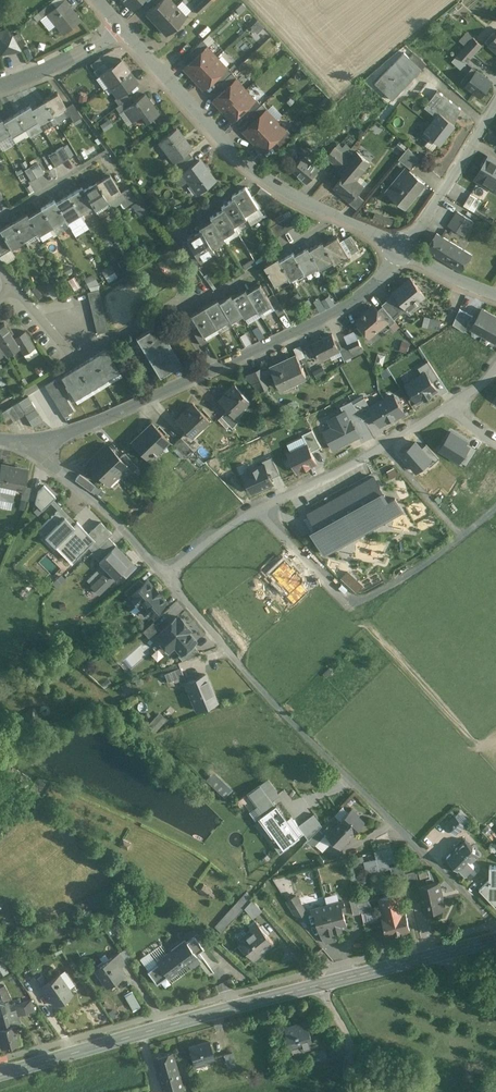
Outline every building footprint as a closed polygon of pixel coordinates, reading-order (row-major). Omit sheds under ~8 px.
[(71,9),(64,0),(56,7),(47,14),(48,14),(64,34),(80,22),(70,9),(71,9)] [(131,9),(141,0),(122,0),(131,9)] [(147,14),(156,24),(176,7),(169,0),(162,0),(147,14)] [(194,9),(199,14),(213,1),(213,0),(203,0),(194,9)] [(52,2),(39,12),(44,18),(48,14),(47,14),(56,7),(52,2)] [(176,7),(156,24),(166,35),(185,17),(176,7)] [(495,51),(495,37),(495,38),(491,34),(484,42),(495,51)] [(0,39),(0,43),(2,54),(19,50),(12,37),(0,39)] [(457,55),(467,63),(482,46),(472,37),(457,55)] [(203,41),(191,52),(196,57),(206,48),(208,47),(203,41)] [(196,57),(184,68),(194,79),(216,58),(206,48),(196,57)] [(378,78),(396,96),(425,67),(407,49),(378,78)] [(216,58),(194,79),(203,89),(215,78),(225,68),(216,58)] [(108,70),(101,75),(102,75),(110,86),(129,72),(121,61),(108,70)] [(104,64),(94,71),(98,77),(102,75),(101,75),(108,70),(104,64)] [(225,68),(215,78),(225,89),(235,80),(238,78),(227,67),(225,68)] [(461,82),(481,97),(492,82),(476,71),(471,78),(466,75),(461,82)] [(129,72),(110,86),(118,97),(118,98),(125,92),(137,83),(129,72)] [(110,86),(102,75),(98,77),(96,79),(104,90),(110,86)] [(225,89),(213,101),(222,111),(245,90),(235,80),(225,89)] [(254,100),(245,90),(222,111),(232,121),(244,110),(254,100)] [(438,142),(440,144),(455,124),(451,121),(461,109),(437,90),(424,107),(436,116),(424,132),(430,137),(424,145),(432,150),(438,142)] [(125,92),(118,98),(118,97),(115,100),(119,105),(129,98),(125,92)] [(57,93),(44,101),(53,115),(66,107),(57,93)] [(159,113),(145,94),(135,102),(123,110),(123,111),(132,122),(133,122),(132,121),(141,115),(146,122),(144,123),(145,124),(159,113)] [(129,98),(119,105),(123,111),(123,110),(135,102),(131,96),(129,98)] [(256,99),(254,100),(244,110),(249,116),(251,115),(256,120),(266,111),(268,109),(263,103),(261,105),(256,99)] [(44,101),(31,109),(38,121),(40,123),(53,115),(44,101)] [(29,106),(17,114),(25,128),(38,121),(31,109),(29,106)] [(256,120),(244,131),(253,141),(276,121),(266,111),(256,120)] [(17,114),(3,122),(10,133),(12,136),(25,128),(17,114)] [(0,120),(0,139),(10,133),(3,122),(1,119),(0,120)] [(285,131),(276,121),(253,141),(263,152),(275,141),(285,131)] [(176,129),(159,141),(174,162),(188,151),(191,149),(176,129)] [(287,130),(285,131),(275,141),(280,146),(292,135),(287,130)] [(70,158),(63,147),(56,151),(63,162),(70,158)] [(407,147),(398,159),(411,169),(420,158),(407,147)] [(63,162),(56,151),(48,156),(55,167),(63,162)] [(188,151),(174,162),(182,173),(196,163),(188,151)] [(369,163),(357,152),(340,171),(345,174),(345,173),(354,181),(359,175),(360,176),(365,170),(364,169),(369,163)] [(295,170),(309,181),(322,165),(308,154),(295,170)] [(490,157),(477,179),(495,191),(495,161),(490,157)] [(196,163),(182,173),(197,194),(215,181),(200,160),(196,163)] [(44,173),(38,162),(30,167),(37,178),(44,173)] [(30,167),(24,170),(31,181),(37,178),(30,167)] [(404,206),(423,183),(407,169),(387,192),(404,206)] [(354,181),(345,173),(345,174),(334,187),(341,193),(341,194),(350,202),(355,195),(356,196),(358,194),(363,188),(354,181)] [(109,174),(96,183),(108,201),(121,193),(109,174)] [(108,201),(96,183),(83,190),(93,206),(93,207),(94,209),(95,209),(98,213),(107,207),(108,209),(111,207),(107,201),(108,201)] [(83,190),(82,188),(69,196),(80,214),(93,207),(93,206),(83,190)] [(233,196),(234,198),(245,216),(258,208),(246,188),(233,196)] [(261,188),(256,194),(267,201),(271,195),(261,188)] [(363,199),(358,194),(356,196),(355,195),(350,202),(349,203),(356,209),(363,201),(363,199)] [(475,211),(481,200),(470,194),(464,205),(475,211)] [(80,214),(69,196),(56,204),(65,219),(65,220),(67,222),(80,214)] [(142,197),(132,204),(142,218),(152,211),(142,197)] [(221,206),(223,209),(234,227),(247,219),(245,216),(234,198),(221,206)] [(56,204),(54,201),(41,209),(49,223),(52,227),(56,234),(57,234),(57,235),(69,227),(67,222),(65,220),(65,219),(56,204)] [(41,209),(28,217),(38,233),(39,235),(52,227),(49,223),(41,209)] [(210,217),(212,220),(222,238),(235,230),(234,227),(223,209),(210,217)] [(295,212),(270,226),(276,237),(302,222),(295,212)] [(458,212),(449,226),(457,232),(460,228),(466,232),(473,222),(458,212)] [(26,214),(13,222),(25,241),(38,233),(28,217),(26,214)] [(198,228),(201,231),(211,249),(224,241),(222,238),(212,220),(198,228)] [(13,222),(0,230),(0,231),(2,235),(11,249),(24,241),(25,241),(13,222)] [(201,231),(188,239),(200,259),(213,252),(211,249),(201,231)] [(425,249),(463,272),(473,254),(435,232),(425,249)] [(2,235),(0,237),(0,256),(11,249),(2,235)] [(337,237),(324,245),(334,261),(336,264),(349,256),(337,237)] [(334,261),(324,245),(323,242),(309,251),(318,267),(320,269),(334,261)] [(318,267),(309,251),(307,248),(294,255),(306,274),(318,267)] [(306,274),(294,255),(293,253),(280,260),(290,276),(292,280),(298,276),(299,278),(306,274)] [(290,276),(280,260),(279,258),(265,266),(276,284),(290,276)] [(103,270),(107,281),(116,278),(112,266),(103,270)] [(410,278),(393,292),(409,311),(413,310),(418,306),(418,301),(425,297),(410,278)] [(260,284),(248,292),(257,308),(259,310),(271,303),(267,297),(260,284)] [(246,288),(233,296),(243,313),(244,315),(257,308),(248,292),(246,288)] [(101,289),(87,292),(97,335),(111,332),(101,289)] [(334,291),(321,299),(326,308),(339,301),(334,291)] [(243,313),(233,296),(231,293),(218,301),(228,318),(229,320),(243,313)] [(274,293),(267,297),(271,303),(278,315),(285,311),(274,293)] [(228,318),(218,301),(217,299),(203,307),(214,326),(228,318)] [(388,299),(382,305),(383,306),(392,317),(399,312),(388,299)] [(374,306),(357,321),(369,336),(387,321),(378,311),(374,306)] [(383,306),(378,311),(387,321),(390,325),(395,321),(392,317),(383,306)] [(214,326),(203,307),(191,315),(198,327),(202,333),(214,326)] [(472,328),(484,334),(495,314),(483,307),(472,328)] [(452,325),(466,330),(473,314),(459,308),(452,325)] [(495,341),(495,340),(495,315),(495,314),(484,334),(495,341)] [(425,315),(423,325),(440,330),(443,320),(425,315)] [(4,322),(0,325),(0,345),(3,350),(5,353),(18,345),(13,336),(4,322)] [(158,325),(138,336),(162,376),(182,364),(158,325)] [(202,333),(198,327),(194,330),(202,344),(207,341),(202,333)] [(24,329),(13,336),(18,345),(24,353),(35,347),(24,329)] [(332,334),(313,343),(320,359),(333,353),(334,356),(338,354),(337,352),(340,350),(339,348),(332,334)] [(363,348),(358,339),(339,348),(340,350),(344,360),(353,355),(351,351),(357,348),(358,351),(363,348)] [(106,349),(61,376),(66,384),(65,385),(68,390),(69,389),(75,399),(120,371),(106,349)] [(297,355),(271,366),(282,392),(298,384),(296,380),(306,376),(297,355)] [(422,374),(405,384),(417,402),(437,390),(431,381),(438,377),(428,361),(418,367),(422,374)] [(262,369),(247,375),(260,390),(270,386),(262,369)] [(74,411),(55,379),(45,385),(64,417),(74,411)] [(233,383),(217,399),(227,409),(231,414),(240,406),(242,407),(249,400),(233,383)] [(366,394),(353,401),(361,415),(362,418),(374,412),(381,425),(405,411),(394,390),(370,403),(366,394)] [(28,396),(18,402),(22,409),(32,402),(28,396)] [(331,424),(323,428),(334,448),(362,433),(354,418),(361,415),(353,401),(352,399),(342,405),(343,407),(327,416),(331,424)] [(22,409),(18,402),(12,406),(19,418),(25,414),(22,409)] [(32,402),(22,409),(25,414),(25,415),(36,409),(32,402)] [(191,403),(175,419),(186,430),(190,434),(206,419),(191,403)] [(19,418),(12,406),(6,410),(13,422),(19,418)] [(36,409),(25,415),(29,421),(39,415),(36,409)] [(227,409),(220,415),(231,427),(238,421),(231,414),(227,409)] [(6,410),(0,413),(0,414),(7,425),(13,422),(6,410)] [(39,415),(29,421),(33,427),(43,421),(39,415)] [(150,422),(129,441),(147,460),(168,441),(150,422)] [(452,428),(440,446),(467,464),(479,445),(452,428)] [(199,444),(190,434),(186,430),(172,443),(185,457),(199,444)] [(307,444),(288,453),(298,472),(316,462),(311,451),(320,447),(312,430),(303,435),(307,444)] [(416,438),(401,451),(417,469),(427,461),(430,465),(439,457),(426,442),(423,445),(416,438)] [(119,457),(107,444),(97,453),(118,475),(127,467),(128,466),(119,457)] [(118,475),(97,453),(88,462),(109,484),(118,475)] [(138,467),(125,453),(119,457),(128,466),(127,467),(132,472),(138,467)] [(263,463),(242,472),(251,494),(275,484),(272,477),(279,474),(272,456),(262,460),(263,463)] [(1,465),(0,470),(0,499),(13,502),(15,490),(22,492),(23,492),(27,471),(14,468),(14,466),(7,465),(7,466),(1,465)] [(374,472),(307,510),(315,525),(310,529),(323,552),(402,507),(395,494),(389,498),(374,472)] [(95,485),(79,473),(75,480),(91,491),(95,485)] [(31,487),(24,486),(23,492),(22,492),(21,499),(28,500),(31,487)] [(77,522),(73,526),(58,510),(40,527),(56,543),(60,539),(77,557),(94,540),(77,522)] [(107,535),(97,544),(107,554),(116,545),(107,535)] [(107,554),(97,544),(93,548),(102,557),(103,557),(107,554)] [(107,554),(103,557),(102,557),(101,558),(104,562),(101,566),(105,571),(95,580),(91,584),(99,592),(121,571),(131,561),(116,545),(107,554)] [(125,574),(136,566),(131,561),(121,571),(125,574)] [(101,566),(90,576),(95,580),(105,571),(101,566)] [(90,576),(87,579),(91,584),(95,580),(90,576)] [(139,578),(124,590),(129,596),(130,595),(129,595),(143,583),(139,578)] [(143,583),(129,595),(130,595),(146,614),(147,613),(149,615),(165,601),(160,594),(153,586),(147,579),(143,583)] [(175,617),(160,630),(161,631),(159,632),(172,646),(174,645),(180,652),(180,653),(192,643),(195,640),(184,626),(186,624),(178,616),(176,618),(175,617)] [(153,620),(143,628),(148,635),(158,626),(153,620)] [(192,643),(180,653),(180,652),(177,654),(182,659),(200,652),(192,643)] [(179,665),(164,672),(167,680),(183,673),(179,665)] [(204,673),(185,681),(197,709),(216,701),(204,673)] [(121,693),(133,689),(129,681),(118,685),(121,693)] [(167,718),(159,711),(149,723),(156,730),(167,718)] [(7,773),(9,770),(0,765),(0,766),(0,778),(11,785),(10,787),(16,791),(23,779),(16,775),(14,777),(7,773)] [(271,841),(280,852),(290,845),(292,847),(301,840),(299,837),(300,836),(304,832),(299,824),(292,816),(288,819),(277,804),(273,799),(280,793),(279,792),(268,777),(248,792),(257,805),(256,806),(262,815),(259,817),(274,838),(271,841)] [(229,790),(221,782),(215,788),(224,796),(229,790)] [(353,807),(342,819),(355,831),(365,821),(358,815),(360,813),(353,807)] [(314,813),(299,824),(304,832),(309,838),(322,824),(314,813)] [(455,815),(446,823),(456,833),(464,825),(455,815)] [(340,847),(355,831),(342,819),(334,827),(330,823),(324,829),(328,833),(326,835),(333,841),(340,847)] [(325,834),(316,843),(324,851),(333,841),(326,835),(325,834)] [(389,839),(374,843),(376,850),(391,846),(389,839)] [(464,840),(448,857),(469,877),(477,869),(470,863),(479,854),(464,840)] [(478,890),(495,906),(495,865),(489,865),(489,879),(478,890)] [(391,868),(376,872),(381,889),(395,886),(391,868)] [(416,871),(398,875),(401,887),(419,883),(416,871)] [(438,881),(418,886),(425,913),(444,908),(438,881)] [(213,891),(204,885),(199,891),(208,898),(209,896),(212,898),(215,895),(212,893),(213,891)] [(384,917),(405,912),(400,892),(378,898),(384,917)] [(349,898),(353,914),(360,913),(358,908),(369,905),(366,894),(349,898)] [(296,895),(285,901),(296,918),(306,912),(296,895)] [(252,899),(244,907),(253,918),(262,911),(252,899)] [(343,900),(327,904),(334,931),(347,928),(342,909),(346,908),(343,900)] [(327,904),(311,908),(313,917),(316,916),(323,943),(336,940),(334,931),(327,904)] [(384,917),(381,918),(386,936),(410,929),(405,912),(384,917)] [(252,929),(238,940),(251,957),(259,950),(261,952),(273,943),(257,922),(250,927),(252,929)] [(185,940),(156,961),(168,977),(197,956),(185,940)] [(120,951),(114,956),(121,966),(127,961),(120,951)] [(113,955),(96,967),(104,978),(103,979),(108,986),(126,973),(121,966),(114,956),(113,955)] [(73,983),(65,970),(59,974),(68,986),(73,983)] [(59,973),(42,985),(55,1005),(72,993),(68,986),(59,974),(59,973)] [(133,1008),(140,1004),(133,990),(125,994),(133,1008)] [(30,999),(21,1001),(24,1012),(33,1010),(30,999)] [(0,1004),(0,1013),(8,1011),(10,1010),(9,1004),(7,1000),(4,1001),(4,1002),(0,1004)] [(21,1001),(14,1003),(16,1008),(18,1014),(24,1012),(21,1001)] [(0,1013),(0,1043),(2,1048),(20,1042),(14,1024),(12,1025),(8,1011),(0,1013)] [(307,1022),(286,1028),(290,1045),(300,1042),(302,1049),(314,1046),(307,1022)] [(209,1042),(190,1047),(194,1064),(213,1058),(209,1042)] [(153,1058),(162,1091),(171,1091),(183,1089),(173,1052),(153,1058)] [(233,1052),(224,1055),(228,1068),(237,1066),(233,1052)]
